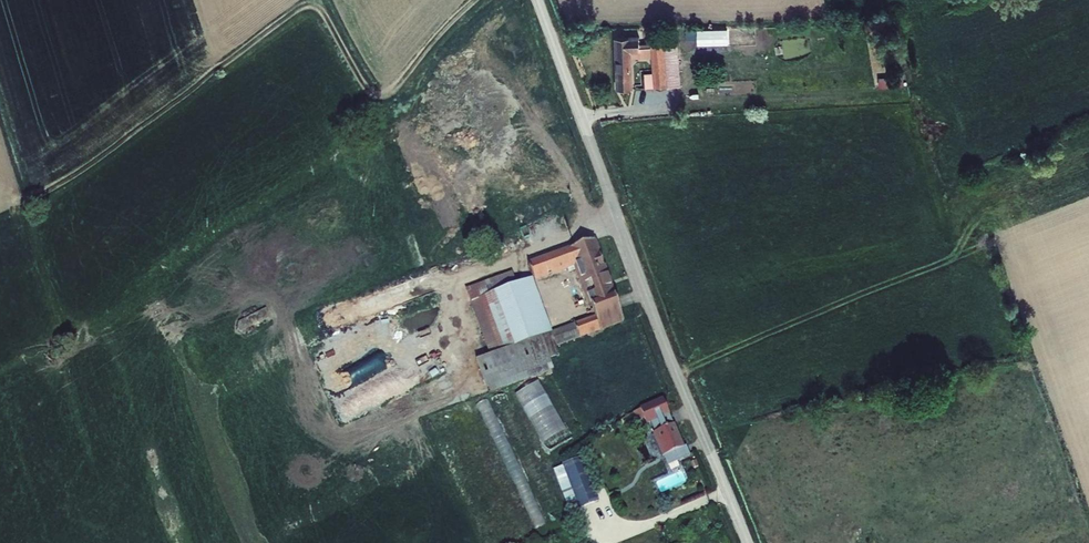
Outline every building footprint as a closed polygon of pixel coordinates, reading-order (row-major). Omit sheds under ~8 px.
[(697,29),(686,29),(686,38),(697,38),(697,29)] [(629,36),(615,37),(616,89),(634,89),(633,57),(652,57),(653,72),(654,87),(668,87),(668,86),(665,41),(650,42),(651,45),(641,46),(640,34),(630,34),(629,36)] [(677,40),(665,41),(668,86),(681,85),(677,40)] [(654,87),(653,72),(644,72),(645,88),(654,87)] [(903,75),(879,76),(879,87),(903,86),(903,75)] [(617,296),(597,239),(570,248),(569,247),(528,262),(534,280),(574,267),(588,305),(592,304),(595,316),(575,323),(580,338),(624,322),(615,296),(617,296)] [(471,301),(517,284),(513,271),(466,289),(471,301)] [(471,301),(470,302),(489,355),(476,360),(486,388),(489,387),(551,363),(553,363),(551,358),(560,355),(556,347),(551,333),(553,333),(552,331),(533,278),(517,284),(471,301)] [(266,308),(238,322),(237,330),(240,332),(269,318),(266,308)] [(580,338),(575,323),(552,331),(553,333),(551,333),(556,347),(580,338)] [(551,363),(489,387),(491,392),(554,369),(551,363)] [(340,386),(361,379),(356,364),(335,371),(340,386)] [(572,439),(540,381),(516,394),(547,452),(572,439)] [(509,432),(519,428),(504,392),(493,397),(509,432)] [(670,414),(663,398),(640,407),(641,409),(645,418),(647,424),(651,423),(655,432),(652,433),(663,456),(664,456),(668,466),(691,455),(687,446),(685,446),(675,424),(674,424),(670,415),(670,414)] [(645,418),(641,409),(633,412),(637,421),(645,418)] [(579,506),(580,509),(599,501),(582,457),(562,464),(563,466),(579,506)] [(699,466),(696,460),(691,463),(694,469),(695,468),(698,467),(699,466)] [(579,506),(563,466),(553,469),(569,510),(579,506)]
